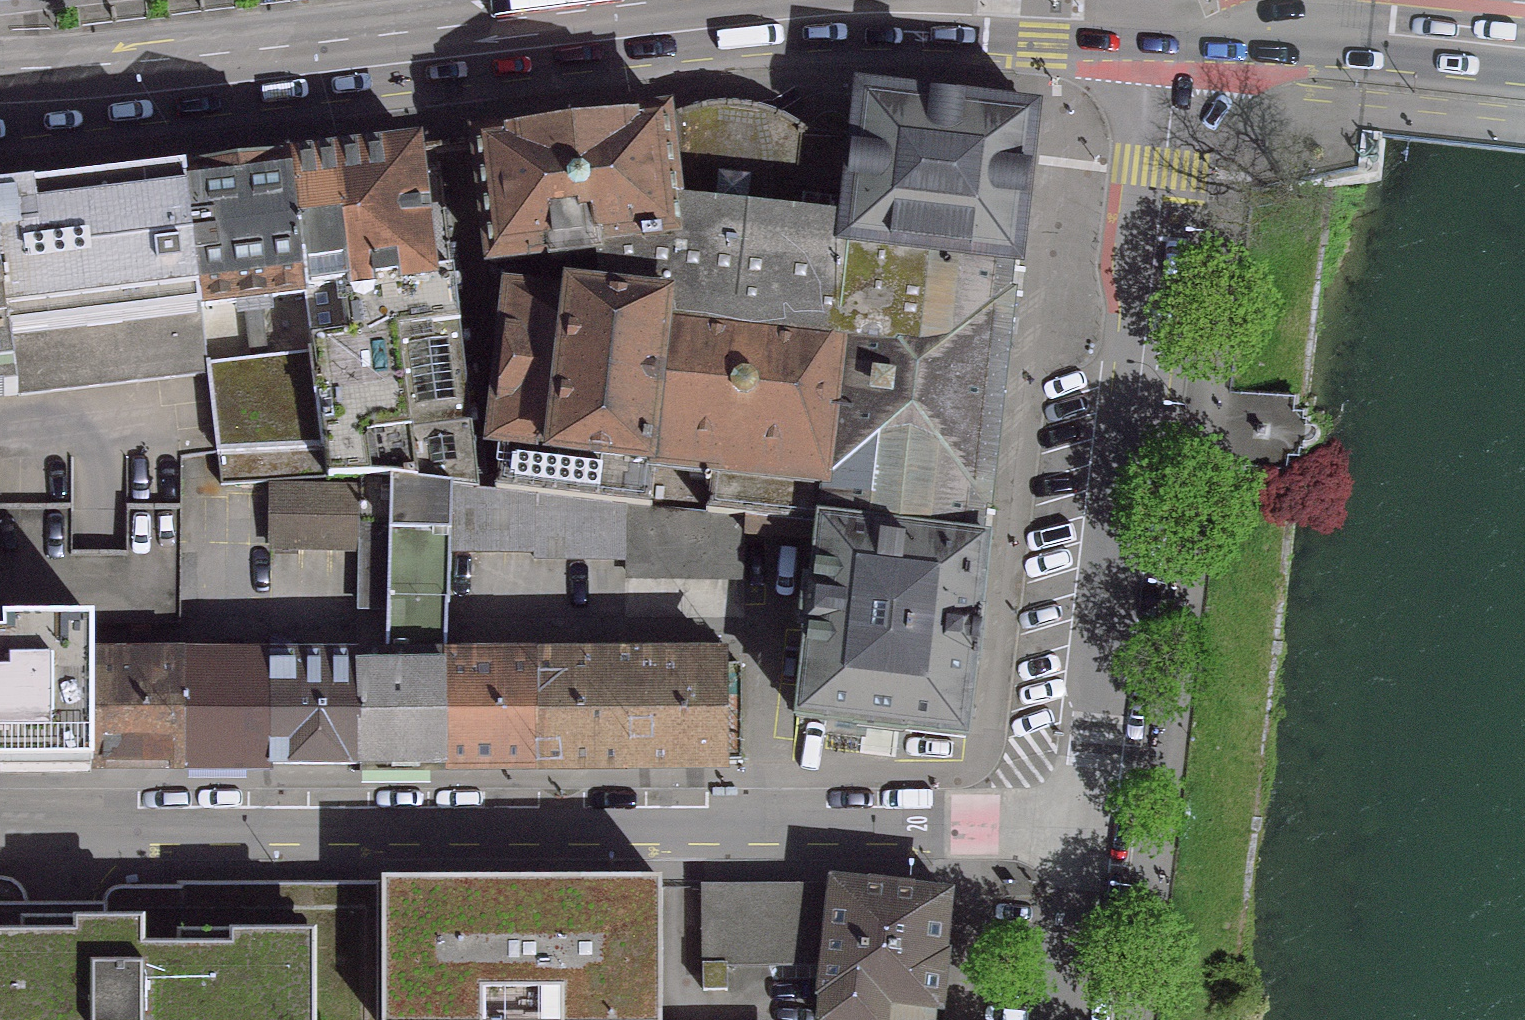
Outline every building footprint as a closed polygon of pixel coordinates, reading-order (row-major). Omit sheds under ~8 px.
[(791,217),(841,222),(838,244),(1004,265),(1014,266),(1019,217),(1023,217),(1029,166),(1025,165),(1031,115),(966,108),(966,104),(946,102),(919,99),(919,102),(853,95),(849,134),(803,134),(791,217)] [(661,117),(671,204),(791,217),(803,134),(803,131),(798,127),(777,117),(759,111),(739,107),(720,106),(703,107),(686,111),(670,116),(661,117)] [(546,266),(594,260),(593,253),(676,243),(671,204),(661,117),(572,128),(470,140),(485,266),(545,259),(546,266)] [(447,272),(430,275),(418,148),(284,163),(307,351),(320,450),(324,480),(355,479),(370,479),(447,488),(473,490),(474,491),(450,287),(448,272),(447,272)] [(307,351),(284,163),(179,176),(201,363),(307,351)] [(201,363),(179,176),(82,187),(0,197),(0,307),(12,397),(203,375),(201,363)] [(491,402),(487,412),(484,422),(484,433),(487,443),(496,445),(491,492),(531,497),(620,507),(740,520),(740,537),(811,544),(812,532),(982,552),(983,541),(973,540),(975,523),(977,508),(985,509),(986,499),(985,495),(983,495),(986,466),(988,466),(990,456),(987,456),(991,427),(993,427),(994,417),(992,417),(995,388),(997,388),(998,378),(996,378),(999,349),(1001,349),(1003,340),(1000,339),(1004,310),(1006,310),(1007,307),(1008,297),(1001,296),(1003,280),(1004,265),(838,244),(841,222),(791,217),(671,204),(676,243),(593,253),(594,260),(595,269),(592,269),(595,296),(563,292),(562,300),(504,294),(502,297),(496,314),(497,324),(499,334),(491,402)] [(12,397),(0,307),(0,398),(12,397)] [(320,450),(307,351),(201,363),(203,375),(212,455),(320,450)] [(446,554),(447,488),(370,479),(355,479),(355,490),(354,551),(353,603),(383,603),(382,657),(352,656),(352,766),(441,766),(440,657),(442,605),(446,554)] [(447,488),(446,554),(491,555),(529,556),(529,562),(578,562),(620,563),(620,573),(680,573),(739,573),(740,537),(740,520),(620,507),(531,497),(491,492),(474,491),(473,490),(447,488)] [(354,551),(355,490),(267,489),(267,549),(354,551)] [(982,552),(812,532),(811,544),(806,588),(800,587),(795,632),(801,633),(792,719),(853,726),(853,728),(878,731),(960,740),(969,666),(973,666),(978,616),(974,616),(982,552)] [(17,766),(89,765),(89,668),(86,668),(86,625),(0,626),(0,766),(17,766)] [(102,765),(189,766),(186,656),(99,656),(89,656),(89,668),(89,765),(102,765)] [(255,766),(270,766),(268,656),(247,656),(186,656),(189,766),(255,766)] [(352,766),(352,656),(268,656),(270,766),(278,766),(352,766)] [(453,766),(542,766),(541,656),(440,657),(441,766),(453,766)] [(383,881),(382,1019),(660,1019),(661,883),(525,882),(383,881)] [(827,888),(818,967),(814,997),(818,997),(815,1019),(929,1019),(930,1010),(934,1010),(940,956),(937,956),(944,897),(904,893),(904,892),(867,887),(867,888),(827,884),(827,888)] [(818,967),(827,888),(697,888),(698,993),(722,993),(721,968),(818,967)] [(0,906),(0,1019),(373,1019),(374,906),(161,906),(61,906),(0,906)]
